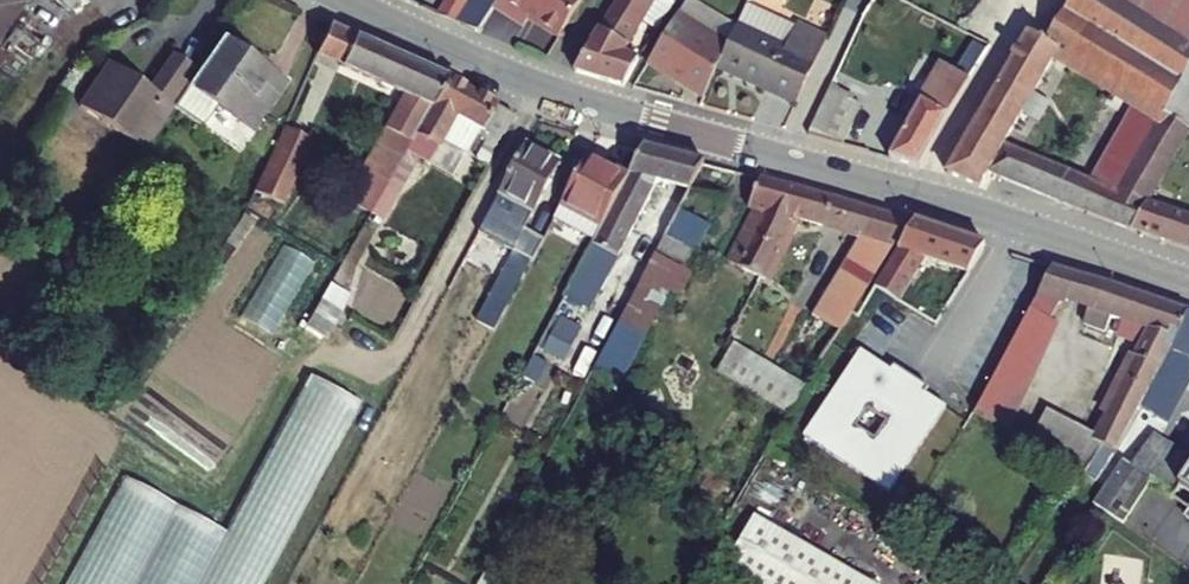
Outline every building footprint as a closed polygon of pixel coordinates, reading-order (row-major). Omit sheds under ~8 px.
[(12,6),(4,0),(3,0),(0,4),(0,19),(1,21),(12,6)] [(64,9),(72,0),(52,0),(64,9)] [(437,1),(455,9),(461,0),(438,0),(437,1)] [(455,9),(477,19),(489,0),(461,0),(455,9)] [(524,8),(529,1),(559,20),(572,0),(511,0),(524,8)] [(618,75),(634,49),(621,41),(644,0),(606,0),(571,57),(618,75)] [(980,97),(1010,114),(1054,42),(1064,48),(1084,14),(1061,0),(1060,0),(1042,30),(1026,20),(980,97)] [(1187,220),(1139,202),(1187,120),(1188,121),(1188,0),(1061,0),(1084,14),(1064,48),(1160,105),(1114,184),(1085,170),(1073,197),(1135,222),(1188,241),(1188,221),(1187,220)] [(691,84),(705,59),(718,36),(673,8),(645,55),(691,84)] [(327,14),(313,42),(404,85),(361,153),(386,167),(403,137),(443,66),(327,14)] [(705,59),(780,101),(817,38),(790,22),(777,45),(729,17),(718,36),(705,59)] [(212,22),(190,52),(180,67),(243,110),(275,64),(212,22)] [(102,45),(71,91),(135,134),(180,67),(190,52),(166,36),(142,72),(102,45)] [(883,146),(911,154),(959,72),(946,63),(939,75),(927,67),(883,146)] [(489,88),(443,66),(408,128),(429,140),(444,113),(468,126),(473,119),(482,123),(489,112),(500,92),(489,88)] [(798,124),(834,134),(854,92),(820,77),(798,124)] [(980,97),(971,114),(1000,131),(1010,114),(980,97)] [(278,111),(263,142),(291,155),(307,126),(278,111)] [(971,114),(942,162),(975,175),(985,158),(1052,188),(1065,160),(999,133),(1000,131),(971,114)] [(519,231),(536,202),(564,150),(529,130),(501,182),(484,212),(519,231)] [(588,230),(613,244),(617,237),(634,205),(642,191),(654,169),(686,176),(699,150),(638,138),(633,146),(616,178),(590,226),(588,230)] [(246,176),(274,190),(291,155),(263,142),(246,176)] [(660,223),(688,237),(730,159),(699,150),(686,176),(660,223)] [(588,230),(590,226),(616,178),(582,160),(556,206),(540,235),(575,255),(588,230)] [(1065,160),(1052,188),(1073,197),(1085,170),(1065,160)] [(747,254),(727,291),(754,307),(781,323),(770,344),(801,362),(829,314),(831,316),(845,292),(850,295),(902,208),(755,166),(742,190),(748,193),(723,240),(747,254)] [(634,205),(645,211),(653,197),(642,191),(634,205)] [(911,211),(898,234),(968,254),(983,230),(913,207),(911,211)] [(495,318),(537,241),(519,231),(476,308),(495,318)] [(346,288),(369,243),(353,235),(308,324),(331,335),(353,291),(346,288)] [(624,251),(629,243),(617,237),(613,244),(624,251)] [(595,371),(625,386),(686,262),(655,248),(595,371)] [(1134,406),(1138,399),(1187,312),(1056,267),(1021,332),(1016,341),(1038,352),(1068,301),(1148,331),(1110,403),(1114,406),(1099,431),(1017,388),(996,378),(979,403),(1096,465),(1118,434),(1127,419),(1134,406)] [(525,346),(545,358),(568,315),(548,304),(525,346)] [(1187,312),(1138,399),(1163,416),(1188,377),(1188,313),(1187,312)] [(804,421),(893,478),(949,391),(927,377),(930,372),(918,364),(895,349),(891,354),(860,334),(804,421)] [(777,402),(792,370),(728,341),(714,373),(777,402)] [(1017,388),(1038,352),(1016,341),(996,378),(1017,388)] [(972,404),(987,366),(968,358),(953,397),(972,404)] [(308,375),(224,532),(122,477),(64,583),(263,583),(359,403),(308,375)] [(1124,514),(1148,479),(1170,496),(1178,485),(1188,469),(1188,449),(1158,429),(1137,460),(1130,456),(1101,497),(1124,514)] [(1178,485),(1188,492),(1188,469),(1178,485)] [(747,502),(718,551),(776,583),(862,583),(869,573),(747,502)]
